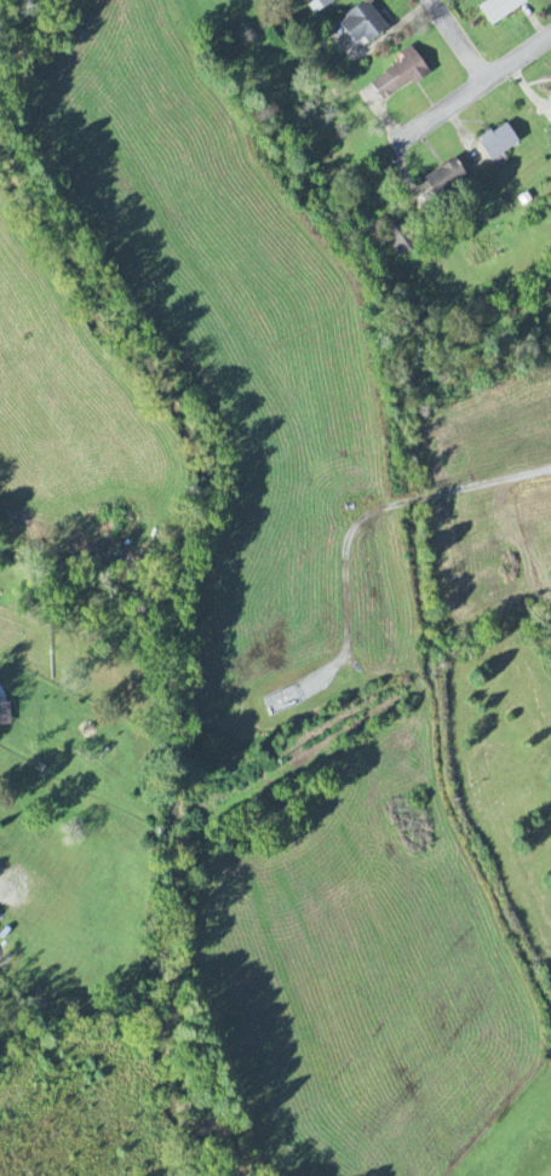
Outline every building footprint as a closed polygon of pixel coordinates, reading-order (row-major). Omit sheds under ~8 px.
[(338,0),(315,0),(322,10),(338,0)] [(523,0),(490,0),(477,7),(489,27),(526,6),(523,0)] [(352,47),(362,40),(366,46),(387,31),(367,2),(336,24),(352,47)] [(428,74),(411,49),(400,56),(403,62),(368,85),(382,105),(428,74)] [(518,145),(505,125),(476,144),(489,164),(518,145)] [(466,179),(455,161),(423,180),(434,199),(466,179)] [(10,705),(0,705),(0,727),(11,727),(10,705)]
